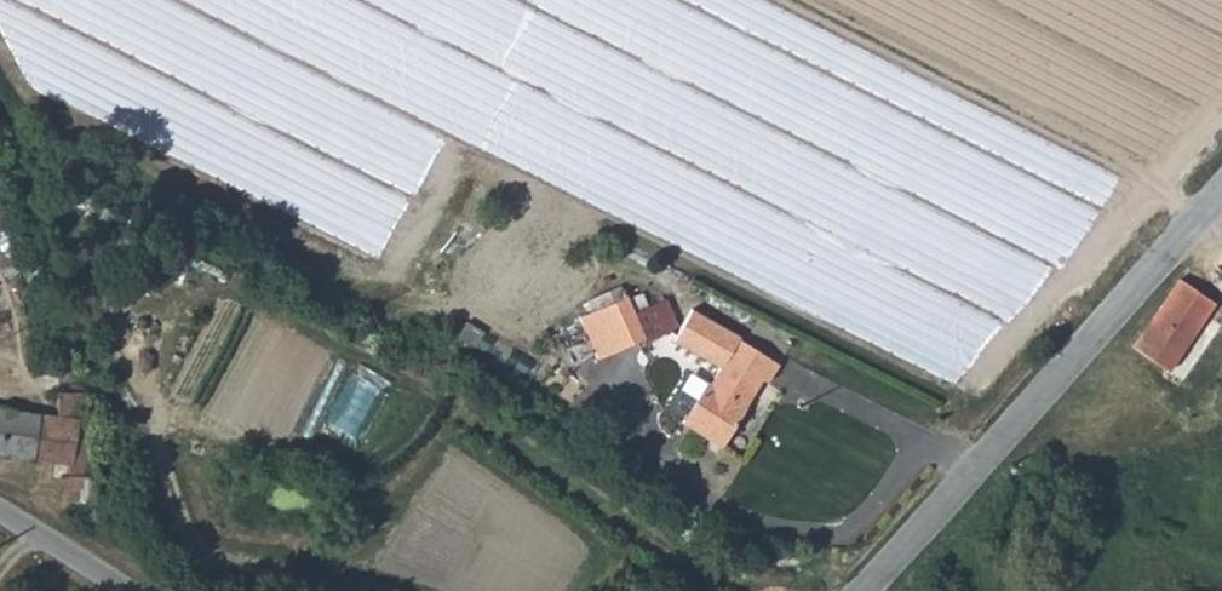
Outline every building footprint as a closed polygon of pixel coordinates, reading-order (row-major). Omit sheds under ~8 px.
[(1164,368),(1203,311),(1210,301),(1176,277),(1131,346),(1164,368)] [(582,302),(597,344),(643,328),(645,333),(671,324),(661,295),(638,303),(631,284),(582,302)] [(763,376),(774,357),(739,335),(741,332),(693,305),(675,337),(719,363),(710,378),(706,377),(679,421),(718,445),(763,376)] [(1218,321),(1203,311),(1164,368),(1180,379),(1218,321)] [(774,357),(763,376),(766,378),(778,359),(774,357)] [(30,412),(27,455),(64,461),(63,474),(52,474),(51,500),(95,502),(96,474),(88,389),(51,390),(50,415),(30,412)] [(27,455),(30,412),(0,408),(0,452),(27,455)]
